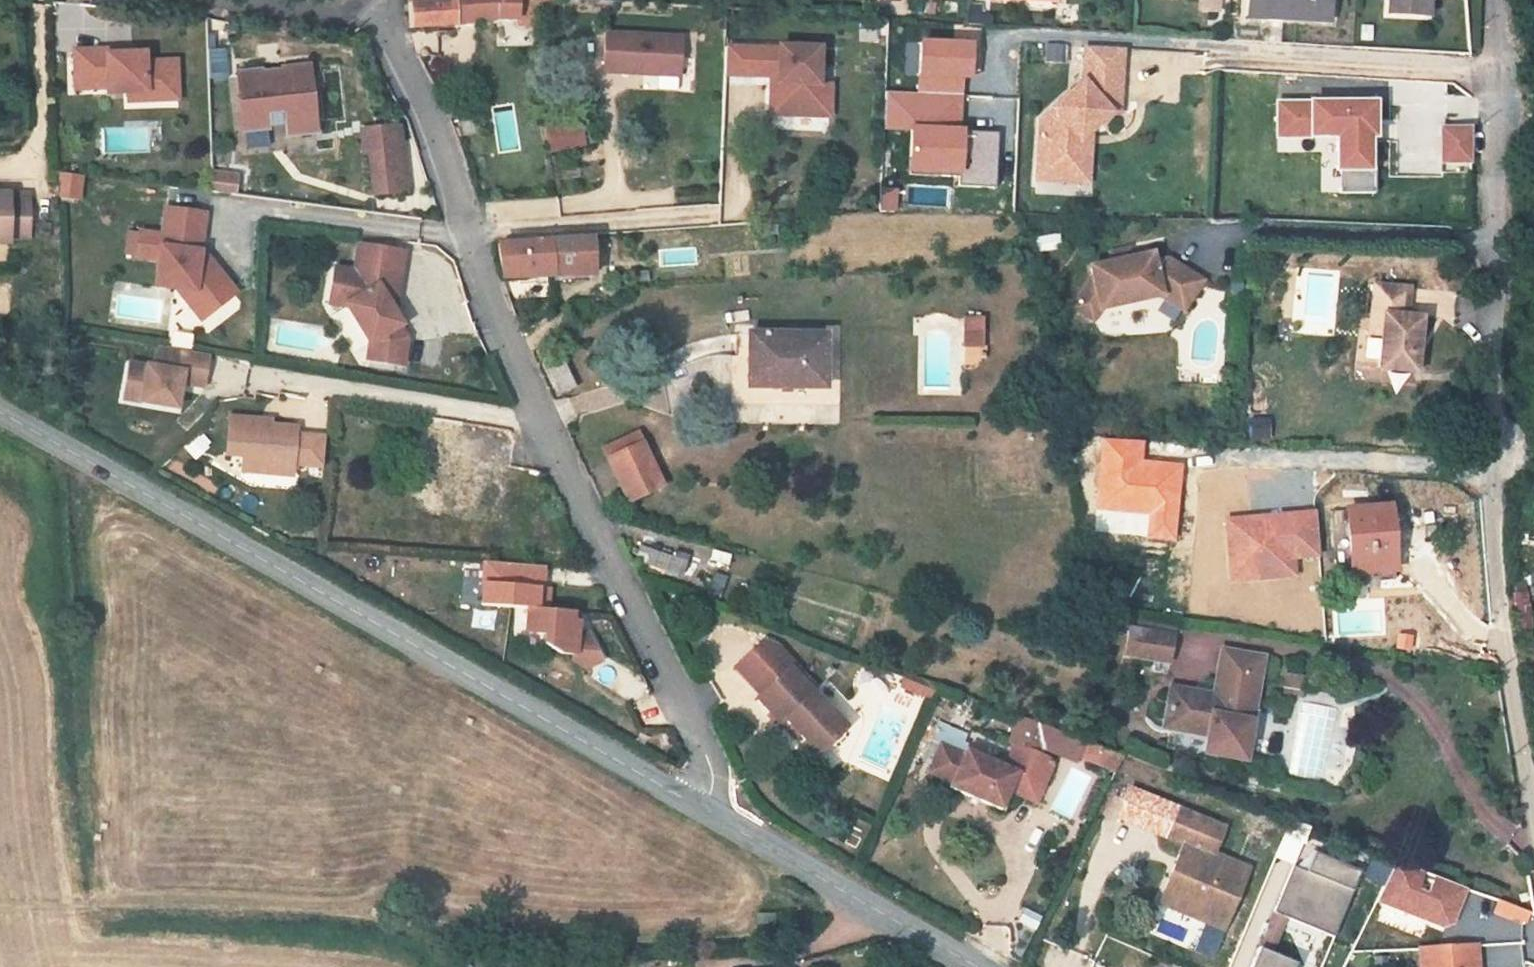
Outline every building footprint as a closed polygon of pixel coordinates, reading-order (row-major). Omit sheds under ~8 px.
[(402,2),(407,23),(471,15),(517,17),(515,22),(540,24),(541,14),(551,15),(552,0),(415,0),(402,2)] [(1254,14),(1332,22),(1333,0),(1254,0),(1254,14)] [(1393,10),(1432,14),(1433,0),(1394,0),(1393,10)] [(681,76),(681,33),(602,32),(602,75),(681,76)] [(138,40),(91,42),(93,81),(124,79),(125,85),(145,84),(162,83),(171,92),(195,91),(194,52),(162,53),(162,44),(149,44),(138,45),(138,40)] [(791,73),(860,70),(860,41),(789,44),(791,73)] [(692,78),(791,73),(789,44),(691,49),(692,78)] [(1079,101),(1036,99),(1033,182),(1091,184),(1093,127),(1120,128),(1123,48),(1081,46),(1079,101)] [(276,62),(254,64),(254,69),(260,122),(283,120),(281,103),(301,101),(304,126),(332,123),(324,56),(296,59),(297,62),(276,64),(276,62)] [(162,83),(145,84),(146,93),(171,92),(162,83)] [(550,102),(556,132),(589,128),(583,97),(550,102)] [(1324,191),(1372,191),(1371,101),(1274,102),(1274,149),(1324,149),(1324,191)] [(394,125),(389,126),(392,146),(397,146),(394,125)] [(1470,164),(1471,125),(1439,125),(1439,164),(1470,164)] [(389,126),(357,130),(361,153),(366,152),(372,193),(404,188),(397,146),(392,146),(389,126)] [(213,170),(210,191),(234,195),(237,174),(213,170)] [(31,233),(31,223),(49,225),(49,186),(0,183),(0,232),(31,233)] [(156,264),(153,291),(175,293),(192,294),(209,314),(233,294),(209,266),(199,266),(195,261),(196,251),(199,217),(160,213),(157,240),(135,238),(133,262),(156,264)] [(325,300),(343,303),(367,340),(365,356),(400,360),(403,333),(395,321),(398,319),(384,300),(391,295),(397,247),(352,242),(349,268),(329,266),(325,300)] [(503,274),(551,274),(550,246),(502,245),(503,274)] [(551,274),(551,284),(594,284),(593,246),(562,245),(550,246),(551,274)] [(209,266),(196,251),(195,261),(199,266),(209,266)] [(1104,259),(1106,267),(1122,263),(1120,255),(1104,259)] [(1106,267),(1084,272),(1086,282),(1069,314),(1089,325),(1094,316),(1155,301),(1178,314),(1195,285),(1160,262),(1146,266),(1144,258),(1122,263),(1106,267)] [(1379,309),(1377,328),(1372,363),(1409,368),(1417,314),(1402,312),(1406,284),(1372,279),(1368,308),(1379,309)] [(192,294),(175,293),(200,323),(209,314),(192,294)] [(1379,309),(1368,308),(1365,326),(1377,328),(1379,309)] [(965,354),(986,353),(985,326),(963,326),(965,354)] [(831,387),(825,332),(748,340),(754,395),(831,387)] [(571,347),(551,353),(562,388),(582,381),(571,347)] [(139,405),(137,421),(173,426),(176,401),(199,404),(203,372),(153,365),(150,386),(125,383),(122,403),(139,405)] [(139,405),(122,403),(120,419),(137,421),(139,405)] [(654,433),(647,420),(612,436),(620,450),(654,433)] [(256,435),(222,433),(221,471),(238,472),(237,487),(258,488),(258,481),(273,482),(273,477),(288,478),(318,479),(319,449),(289,448),(289,441),(256,440),(256,435)] [(654,433),(620,450),(641,490),(676,475),(654,433)] [(426,468),(410,466),(409,481),(424,483),(426,468)] [(258,481),(258,488),(288,489),(288,478),(273,477),(273,482),(258,481)] [(1388,568),(1388,561),(1382,511),(1338,516),(1345,572),(1388,568)] [(539,577),(485,573),(482,616),(527,619),(526,643),(546,645),(545,655),(561,664),(573,664),(573,671),(586,679),(602,672),(588,644),(577,643),(578,633),(572,633),(573,623),(547,621),(549,601),(538,600),(539,577)] [(1509,593),(1516,634),(1533,631),(1526,590),(1509,593)] [(1140,632),(1136,661),(1180,667),(1184,640),(1140,632)] [(773,689),(769,692),(804,732),(808,728),(813,736),(810,738),(823,754),(858,722),(820,681),(824,678),(815,668),(810,671),(802,662),(805,658),(788,640),(775,635),(747,662),(773,689)] [(1219,705),(1176,699),(1170,737),(1175,738),(1172,758),(1249,768),(1252,749),(1264,665),(1226,660),(1219,705)] [(927,674),(917,669),(911,683),(931,692),(934,686),(924,681),(927,674)] [(947,682),(927,674),(924,681),(934,686),(931,692),(941,696),(947,682)] [(1291,676),(1287,696),(1306,700),(1310,680),(1291,676)] [(958,788),(1010,812),(1019,794),(1045,806),(1062,769),(1059,762),(1050,758),(1053,752),(1062,732),(1031,719),(1019,745),(1025,747),(1015,768),(976,750),(978,746),(973,743),(976,735),(949,722),(941,740),(950,744),(937,773),(960,783),(958,788)] [(1053,752),(1086,764),(1088,759),(1108,768),(1114,753),(1100,747),(1062,732),(1053,752)] [(1114,753),(1108,768),(1124,775),(1131,760),(1114,753)] [(1179,891),(1215,907),(1210,923),(1236,935),(1259,877),(1223,863),(1235,833),(1188,814),(1176,844),(1194,851),(1179,891)] [(1334,937),(1359,867),(1298,845),(1261,949),(1272,953),(1278,937),(1314,949),(1320,932),(1334,937)] [(1179,891),(1172,907),(1210,923),(1215,907),(1179,891)] [(1498,914),(1493,925),(1523,938),(1528,927),(1498,914)] [(1253,966),(1295,966),(1261,950),(1253,966)]
